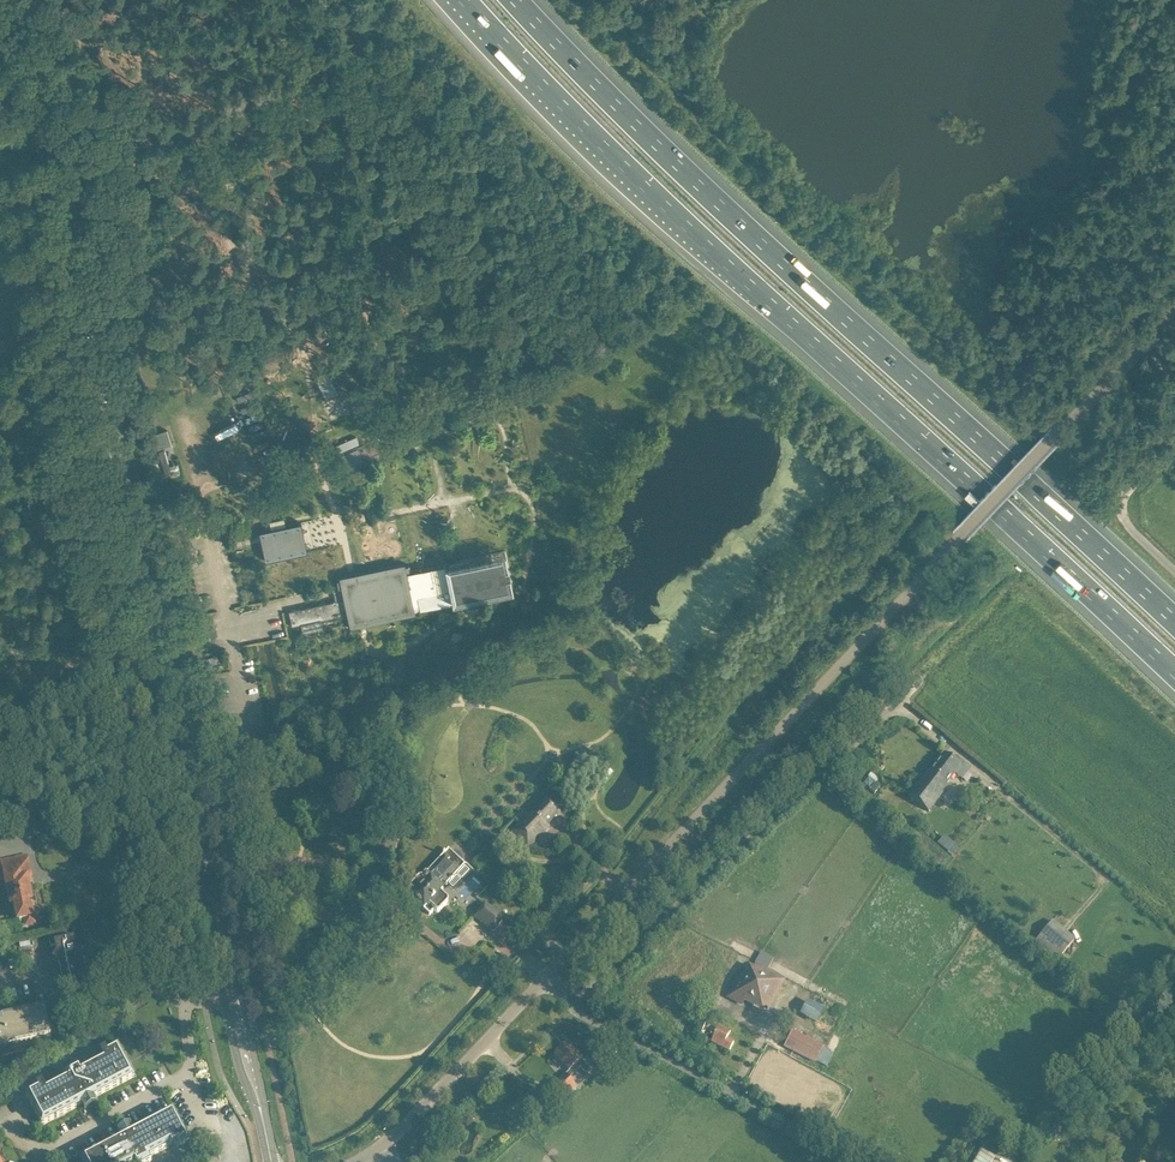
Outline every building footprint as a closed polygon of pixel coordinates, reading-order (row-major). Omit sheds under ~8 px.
[(323,373),(319,375),(320,378),(317,379),(326,399),(339,392),(330,373),(324,376),(323,373)] [(168,430),(154,434),(158,448),(172,444),(168,430)] [(301,521),(259,530),(266,561),(308,552),(301,521)] [(339,599),(289,610),(292,625),(351,613),(353,621),(346,622),(346,623),(347,624),(358,621),(359,621),(365,620),(418,609),(418,607),(420,607),(421,608),(451,602),(451,601),(513,587),(506,551),(445,563),(411,570),(409,563),(337,579),(339,586),(336,587),(339,599)] [(961,766),(954,761),(944,754),(930,771),(929,770),(909,796),(928,812),(948,785),(947,784),(961,766)] [(546,826),(559,813),(546,800),(521,826),(519,824),(511,833),(528,849),(548,828),(546,826)] [(410,888),(410,889),(411,890),(411,891),(415,895),(412,898),(429,915),(434,911),(435,912),(436,912),(437,913),(438,913),(439,912),(440,912),(447,904),(447,903),(448,903),(448,902),(448,901),(447,901),(447,900),(440,893),(443,890),(442,889),(440,888),(444,884),(446,886),(465,865),(448,850),(422,878),(421,878),(420,878),(419,878),(418,878),(418,879),(417,879),(411,886),(410,887),(410,888)] [(2,865),(0,865),(0,880),(0,881),(5,880),(11,904),(14,904),(18,920),(25,919),(26,921),(28,923),(30,923),(32,922),(33,919),(32,911),(30,912),(30,907),(33,906),(27,878),(32,877),(27,856),(2,861),(2,865)] [(504,918),(485,903),(475,917),(494,931),(504,918)] [(1075,940),(1052,920),(1034,941),(1057,961),(1075,940)] [(59,962),(78,958),(74,938),(71,939),(69,929),(48,933),(51,946),(55,945),(57,952),(56,952),(52,958),(58,962),(59,962)] [(78,958),(59,962),(65,992),(84,988),(78,958)] [(740,975),(728,997),(743,1005),(747,998),(768,1009),(783,980),(754,965),(747,979),(740,975)] [(805,1001),(798,1015),(816,1024),(823,1009),(805,1001)] [(3,1050),(9,1048),(8,1045),(51,1036),(45,1007),(1,1017),(0,1018),(0,1037),(3,1050)] [(710,1016),(700,1036),(711,1042),(719,1026),(714,1023),(716,1020),(710,1016)] [(719,1026),(711,1042),(729,1051),(734,1043),(727,1039),(730,1032),(719,1026)] [(822,1046),(792,1030),(784,1046),(814,1062),(822,1046)] [(580,1069),(585,1075),(590,1070),(567,1043),(555,1055),(569,1071),(543,1094),(553,1105),(576,1085),(570,1078),(580,1069)] [(134,1077),(118,1045),(106,1051),(106,1050),(100,1053),(102,1058),(82,1069),(79,1065),(63,1074),(65,1078),(45,1088),(42,1083),(36,1086),(36,1088),(25,1094),(42,1125),(87,1101),(90,1107),(97,1104),(94,1098),(134,1077)] [(597,1066),(609,1055),(603,1048),(591,1059),(597,1066)] [(817,1062),(826,1066),(832,1053),(823,1049),(817,1062)] [(173,1109),(133,1130),(130,1124),(117,1131),(120,1137),(80,1158),(83,1161),(149,1161),(151,1161),(149,1157),(175,1143),(177,1147),(189,1141),(173,1109)] [(525,1126),(532,1121),(525,1112),(518,1118),(525,1126)] [(1058,1140),(1064,1124),(1052,1119),(1045,1134),(1058,1140)] [(1005,1146),(1002,1152),(1010,1156),(1013,1150),(1005,1146)] [(974,1161),(991,1161),(995,1155),(983,1148),(974,1161)]
